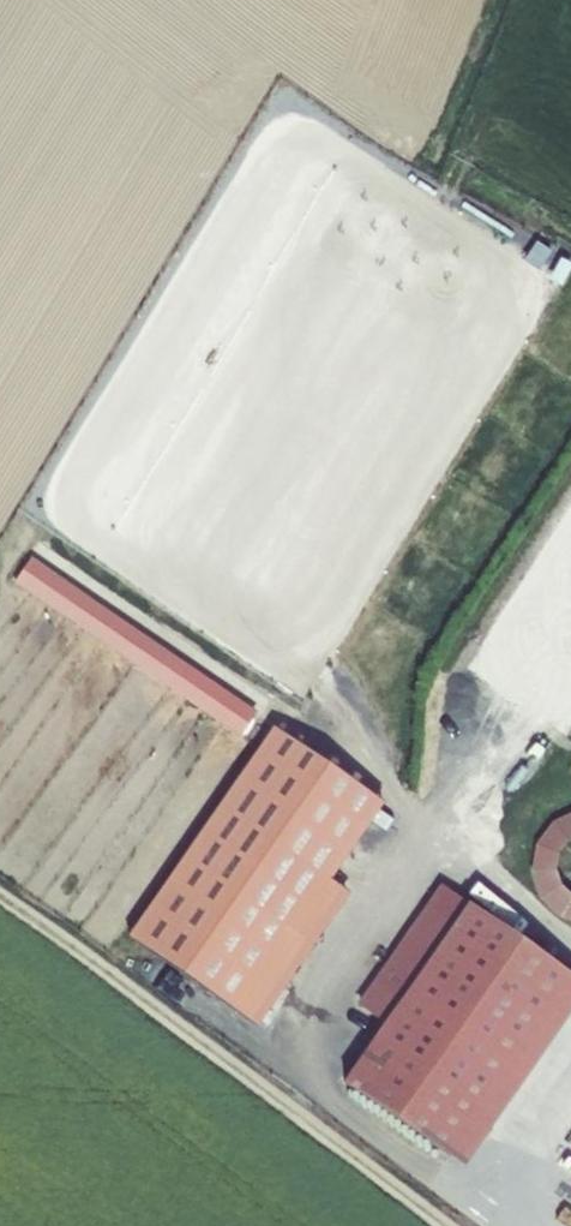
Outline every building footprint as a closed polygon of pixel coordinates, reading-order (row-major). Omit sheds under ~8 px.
[(33,552),(13,582),(245,733),(271,693),(101,582),(94,592),(33,552)] [(268,723),(131,941),(273,1030),(279,1019),(271,1014),(350,888),(336,879),(387,797),(268,723)] [(564,806),(540,821),(526,846),(525,875),(537,900),(560,917),(570,919),(570,893),(558,883),(551,869),(552,853),(559,840),(570,832),(570,805),(564,806)] [(361,1083),(466,1162),(570,1021),(570,966),(492,907),(361,1083)]
